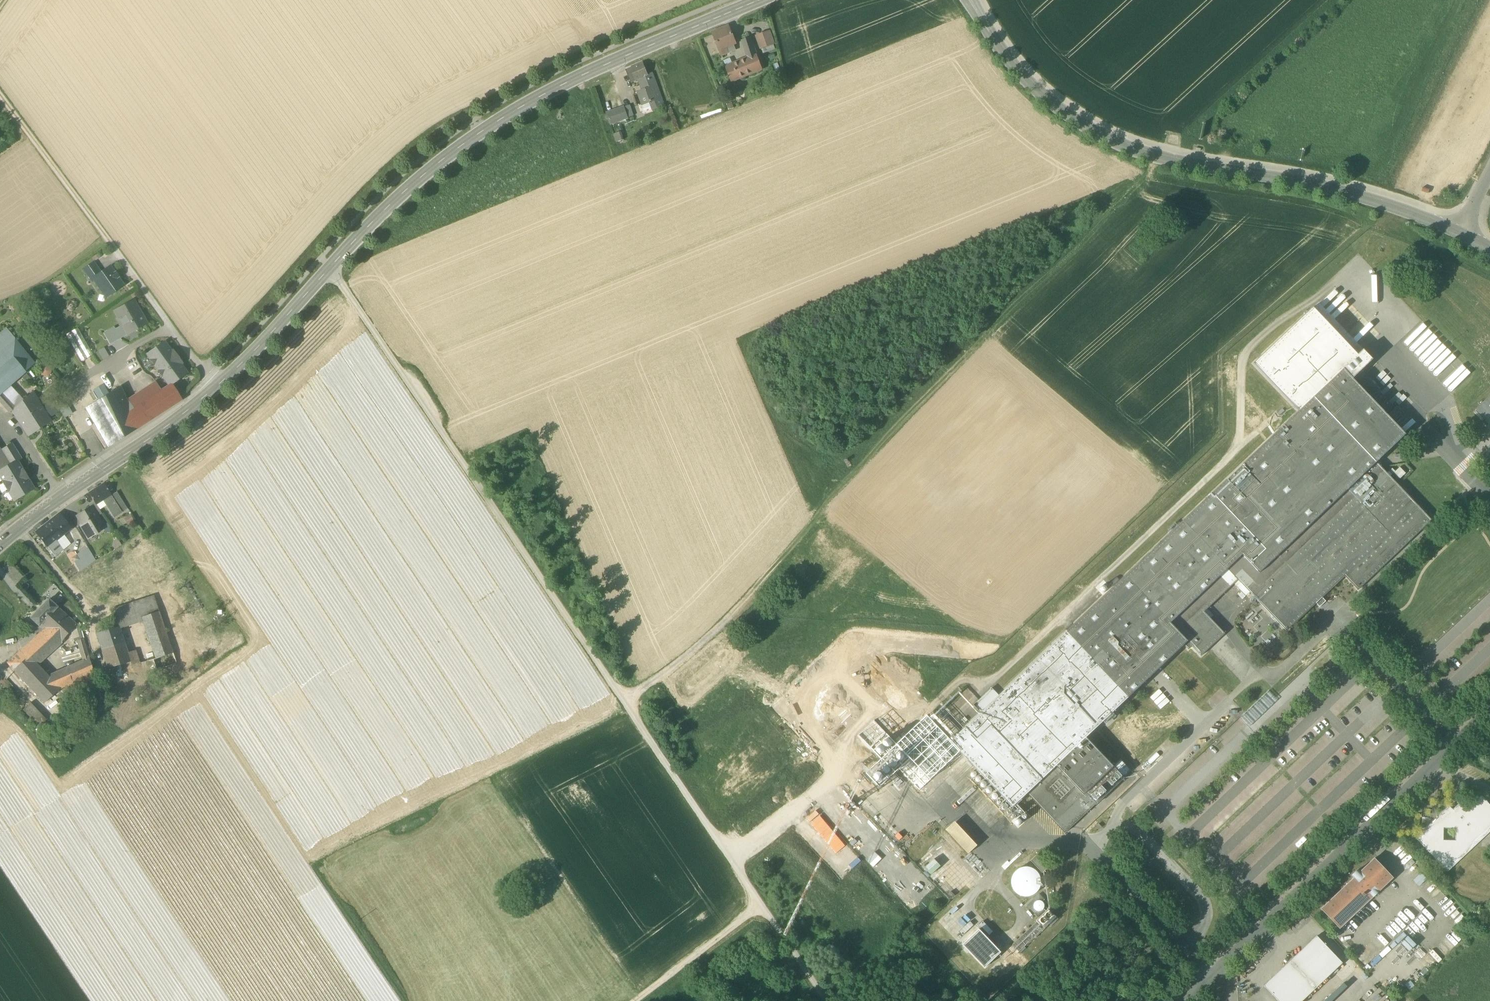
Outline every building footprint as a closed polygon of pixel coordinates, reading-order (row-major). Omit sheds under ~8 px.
[(719,51),(721,56),(735,50),(733,45),(736,44),(729,26),(712,33),(719,51)] [(756,36),(761,49),(774,45),(769,31),(756,36)] [(748,59),(756,56),(750,38),(741,41),(748,59)] [(761,69),(756,56),(748,59),(753,73),(761,69)] [(726,68),(732,81),(753,73),(748,59),(726,68)] [(638,80),(640,83),(643,82),(641,78),(648,75),(643,64),(626,71),(631,83),(638,80)] [(645,89),(646,90),(657,86),(652,73),(648,75),(641,78),(643,82),(645,89)] [(650,103),(653,110),(664,106),(657,86),(646,90),(645,89),(638,92),(643,105),(650,103)] [(607,113),(611,124),(628,118),(624,107),(607,113)] [(616,142),(625,139),(622,131),(614,133),(616,142)] [(83,270),(91,281),(93,279),(100,273),(93,263),(83,270)] [(106,290),(109,295),(123,286),(110,267),(100,273),(93,279),(102,293),(106,290)] [(122,325),(127,335),(147,324),(141,314),(139,315),(132,303),(134,301),(133,301),(114,311),(122,325)] [(139,315),(141,314),(134,301),(132,303),(139,315)] [(1253,364),(1299,412),(1343,369),(1353,379),(1373,360),(1363,350),(1358,355),(1313,308),(1253,364)] [(1426,321),(1407,339),(1445,377),(1449,372),(1451,374),(1456,369),(1455,368),(1464,359),(1426,321)] [(115,329),(120,339),(127,335),(122,325),(115,329)] [(15,339),(6,328),(0,333),(0,352),(15,339)] [(103,334),(110,345),(120,339),(115,329),(114,328),(103,334)] [(67,337),(81,362),(92,355),(77,329),(66,335),(67,337)] [(1,392),(10,385),(34,363),(15,339),(0,352),(0,393),(1,392)] [(169,385),(172,384),(186,373),(180,364),(181,363),(173,351),(171,352),(164,342),(147,354),(169,385)] [(104,347),(98,351),(103,360),(109,357),(104,347)] [(1041,808),(1055,823),(1114,767),(1114,766),(1086,738),(1184,645),(1187,642),(1188,641),(1171,623),(1228,569),(1238,580),(1250,593),(1286,631),(1316,603),(1320,607),(1326,601),(1322,597),(1344,575),(1389,533),(1348,490),(1376,463),(1406,435),(1394,422),(1388,416),(1385,413),(1379,406),(1378,405),(1372,399),(1353,379),(1343,369),(1299,412),(999,696),(981,713),(950,742),(955,747),(957,749),(976,769),(1013,807),(1027,794),(1041,808)] [(127,399),(139,427),(149,421),(140,404),(161,390),(155,380),(127,399)] [(103,384),(93,390),(98,400),(108,394),(103,384)] [(140,404),(149,421),(182,400),(179,396),(172,384),(169,385),(161,390),(140,404)] [(10,385),(1,392),(8,400),(14,408),(23,400),(10,385)] [(107,448),(108,448),(108,447),(139,427),(131,410),(127,399),(122,386),(108,394),(98,400),(84,408),(107,447),(107,448)] [(1379,391),(1372,399),(1378,405),(1386,398),(1379,391)] [(0,393),(0,402),(3,405),(8,400),(1,392),(0,393)] [(12,410),(28,435),(49,421),(48,419),(41,408),(32,393),(23,400),(14,408),(12,410)] [(1476,411),(1489,425),(1489,398),(1476,411)] [(1387,399),(1379,406),(1385,413),(1393,406),(1387,399)] [(8,400),(3,405),(9,412),(12,410),(14,408),(8,400)] [(51,402),(41,408),(48,419),(58,413),(51,402)] [(66,402),(58,406),(65,418),(73,413),(66,402)] [(1397,406),(1388,416),(1394,422),(1404,413),(1397,406)] [(2,450),(11,465),(17,461),(21,459),(12,443),(1,450),(2,450)] [(0,451),(0,469),(1,470),(11,465),(2,450),(0,451)] [(14,500),(34,489),(28,480),(29,479),(26,475),(23,469),(22,470),(17,461),(11,465),(1,470),(0,471),(0,477),(3,481),(2,482),(8,492),(9,491),(14,500)] [(1431,520),(1376,463),(1348,490),(1389,533),(1344,575),(1358,590),(1431,520)] [(1399,478),(1406,473),(1401,466),(1394,471),(1399,478)] [(107,506),(114,518),(122,513),(111,496),(104,484),(89,493),(94,502),(96,505),(103,500),(107,506)] [(111,496),(122,513),(128,509),(118,492),(111,496)] [(96,505),(99,510),(107,506),(103,500),(96,505)] [(91,508),(96,517),(101,514),(99,510),(96,505),(94,502),(89,505),(90,508),(91,508)] [(88,536),(90,537),(96,533),(97,531),(95,528),(101,524),(96,517),(91,508),(90,508),(77,516),(82,524),(81,525),(88,536)] [(36,532),(55,556),(63,549),(56,540),(63,534),(71,528),(60,513),(36,532)] [(134,522),(131,515),(124,519),(127,525),(134,522)] [(111,530),(108,523),(102,526),(106,533),(111,530)] [(71,544),(63,534),(56,540),(63,549),(63,550),(71,544)] [(113,547),(115,550),(122,545),(117,538),(113,541),(113,543),(113,547)] [(80,560),(83,565),(94,559),(88,548),(77,555),(80,560)] [(95,561),(94,559),(83,565),(80,560),(74,563),(80,572),(95,561)] [(1204,612),(1234,584),(1238,580),(1228,569),(1171,623),(1188,641),(1187,642),(1191,647),(1201,656),(1225,634),(1204,612)] [(1250,593),(1238,580),(1234,584),(1246,596),(1250,593)] [(136,602),(141,617),(159,611),(153,596),(136,602)] [(54,630),(64,639),(71,631),(76,625),(76,624),(49,600),(31,618),(37,624),(44,630),(50,636),(54,630)] [(120,629),(143,621),(141,617),(136,602),(111,611),(115,625),(118,625),(119,627),(120,629)] [(173,653),(159,611),(141,617),(143,621),(156,659),(173,653)] [(64,669),(71,684),(75,682),(94,674),(79,623),(76,624),(76,625),(71,631),(74,642),(77,641),(78,645),(83,661),(72,665),(64,669)] [(96,633),(101,649),(125,643),(120,629),(119,627),(116,628),(96,633)] [(44,630),(23,649),(29,656),(37,665),(57,647),(64,639),(54,630),(50,636),(44,630)] [(108,669),(130,662),(131,662),(128,653),(125,643),(101,649),(108,669)] [(8,663),(14,670),(29,656),(23,649),(8,663)] [(135,650),(128,653),(131,662),(130,662),(131,665),(139,663),(135,650)] [(177,664),(173,653),(156,659),(153,660),(156,670),(177,664)] [(60,689),(48,676),(37,665),(29,656),(14,670),(44,702),(44,703),(45,703),(45,702),(59,690),(60,689)] [(58,672),(64,687),(71,684),(64,669),(58,672)] [(58,672),(48,676),(60,689),(64,687),(58,672)] [(99,686),(94,674),(75,682),(80,694),(99,686)] [(101,691),(102,693),(114,688),(110,679),(98,683),(101,691)] [(102,693),(106,702),(122,694),(118,686),(114,688),(102,693)] [(974,705),(981,713),(999,696),(992,688),(974,705)] [(1275,698),(1269,691),(1268,690),(1239,718),(1247,726),(1277,699),(1275,698)] [(23,710),(40,728),(47,720),(30,703),(23,710)] [(51,733),(59,742),(71,732),(63,722),(51,733)] [(1157,752),(1142,766),(1145,770),(1161,755),(1157,752)] [(1121,760),(1114,766),(1114,767),(1124,777),(1131,771),(1121,760)] [(1124,777),(1114,767),(1055,823),(1065,833),(1124,777)] [(882,774),(878,773),(875,775),(875,779),(878,781),(882,781),(883,777),(882,774)] [(1461,801),(1452,810),(1449,806),(1415,838),(1447,872),(1489,831),(1489,805),(1481,796),(1468,808),(1461,801)] [(946,832),(969,856),(978,847),(955,823),(946,832)] [(921,855),(938,840),(929,831),(913,846),(921,855)] [(944,848),(923,869),(934,881),(956,860),(944,848)] [(1031,863),(1043,875),(1050,868),(1039,856),(1031,863)] [(1321,909),(1340,929),(1393,878),(1374,859),(1360,872),(1358,870),(1352,876),(1354,878),(1321,909)] [(1011,882),(1011,887),(1014,892),(1017,896),(1022,898),(1027,899),(1032,897),(1037,895),(1040,890),(1041,885),(1041,880),(1039,875),(1035,871),(1030,869),(1025,868),(1020,870),(1016,873),(1013,877),(1011,882)] [(1413,881),(1419,887),(1427,879),(1421,873),(1413,881)] [(962,888),(970,878),(967,875),(958,885),(962,888)] [(1040,895),(1038,896),(1036,898),(1025,908),(1037,921),(1024,933),(1012,945),(1019,952),(1031,941),(1044,928),(1055,917),(1050,912),(1053,909),(1040,895)] [(952,915),(960,908),(953,900),(935,917),(938,921),(948,912),(952,915)] [(979,929),(963,945),(985,968),(1001,952),(979,929)] [(1278,1000),(1303,1000),(1342,963),(1317,936),(1264,986),(1278,1000)] [(1155,964),(1165,975),(1172,969),(1162,958),(1155,964)] [(1323,1000),(1332,1000),(1347,987),(1343,983),(1323,1000)]
